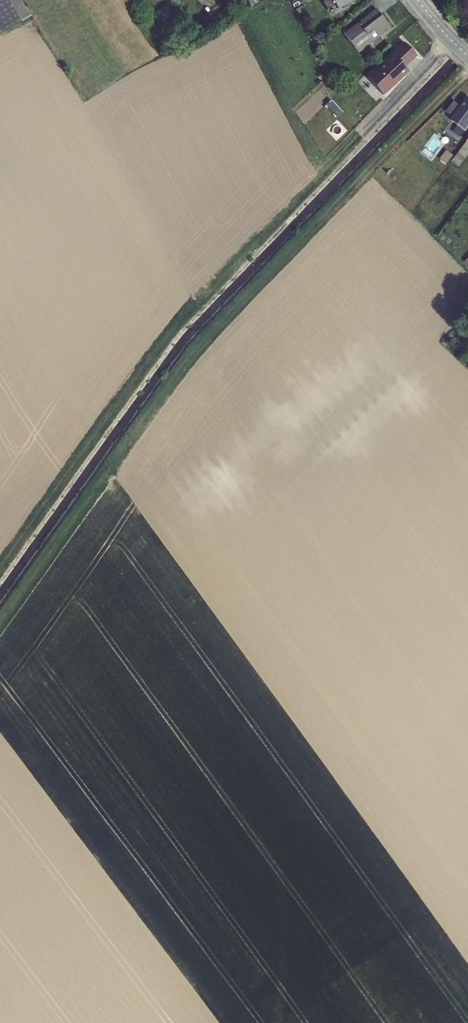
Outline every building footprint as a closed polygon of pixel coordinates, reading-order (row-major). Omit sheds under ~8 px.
[(8,0),(0,0),(0,34),(21,22),(8,0)] [(21,22),(31,16),(21,0),(8,0),(21,22)] [(355,0),(332,0),(338,9),(355,0)] [(375,8),(343,34),(359,53),(372,43),(375,46),(383,40),(380,37),(391,29),(375,8)] [(366,77),(382,96),(408,72),(404,67),(416,56),(404,42),(366,77)] [(467,99),(462,106),(454,101),(447,112),(453,117),(451,122),(466,133),(467,130),(467,100),(467,99)] [(459,165),(467,154),(467,138),(452,160),(459,165)] [(448,149),(442,158),(449,163),(454,154),(448,149)]
